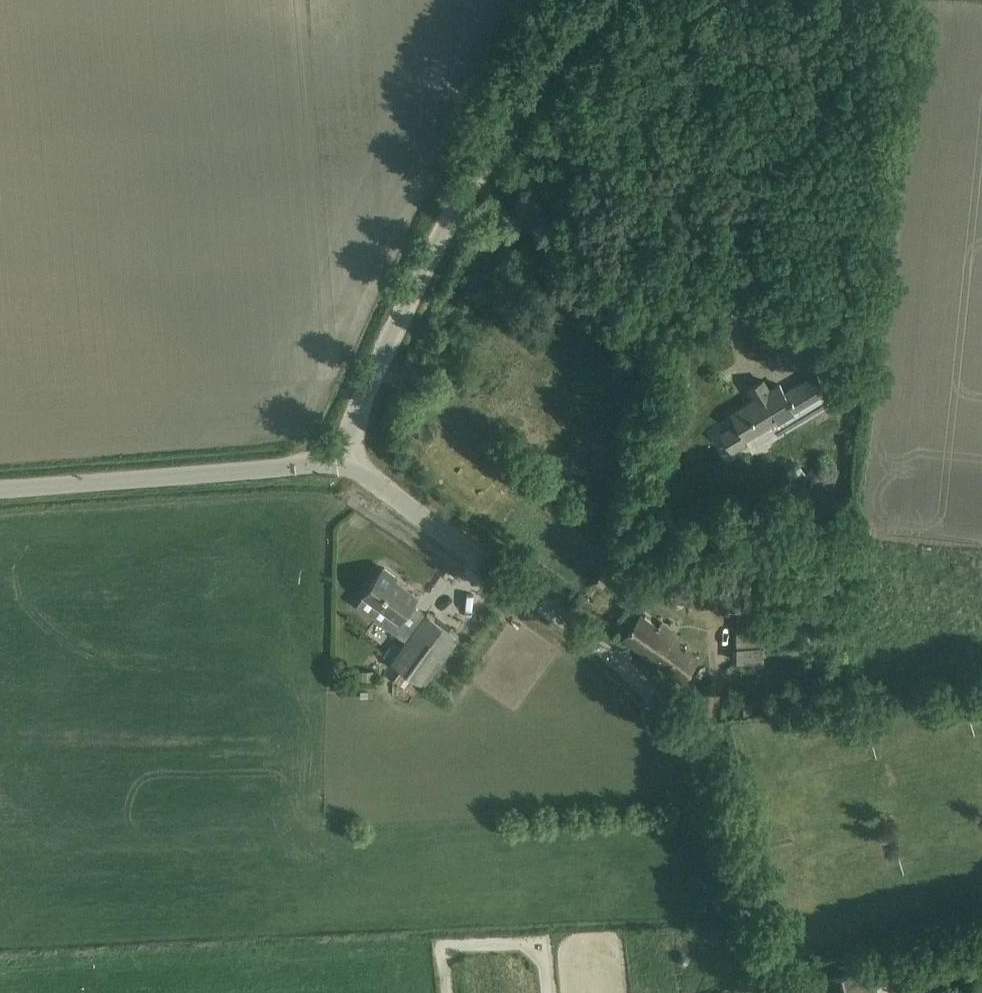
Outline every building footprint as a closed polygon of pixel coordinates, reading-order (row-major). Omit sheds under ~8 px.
[(554,215),(541,206),(525,194),(510,214),(539,235),(554,215)] [(540,246),(530,238),(523,246),(533,255),(540,246)] [(858,282),(871,284),(872,275),(859,274),(858,282)] [(852,315),(850,334),(859,335),(861,315),(852,315)] [(738,422),(720,434),(733,453),(754,442),(756,446),(787,428),(831,401),(829,397),(814,374),(800,383),(785,393),(780,385),(771,391),(765,380),(751,389),(757,399),(733,413),(738,422)] [(788,470),(794,482),(806,475),(800,463),(788,470)] [(385,655),(392,661),(425,684),(448,652),(460,636),(428,612),(427,613),(412,603),(418,595),(396,579),(398,577),(385,568),(358,604),(407,640),(403,646),(395,641),(385,655)] [(683,604),(682,592),(668,593),(669,605),(683,604)] [(627,611),(620,620),(627,626),(635,617),(627,611)] [(811,612),(793,616),(795,626),(813,621),(811,612)] [(624,638),(683,682),(700,659),(641,614),(624,638)] [(736,623),(736,659),(763,659),(764,623),(736,623)] [(374,680),(373,670),(363,671),(363,680),(374,680)] [(677,961),(681,965),(686,965),(690,961),(690,956),(687,952),(681,952),(677,955),(677,961)] [(872,967),(858,971),(858,970),(830,977),(834,992),(879,992),(872,967)]
